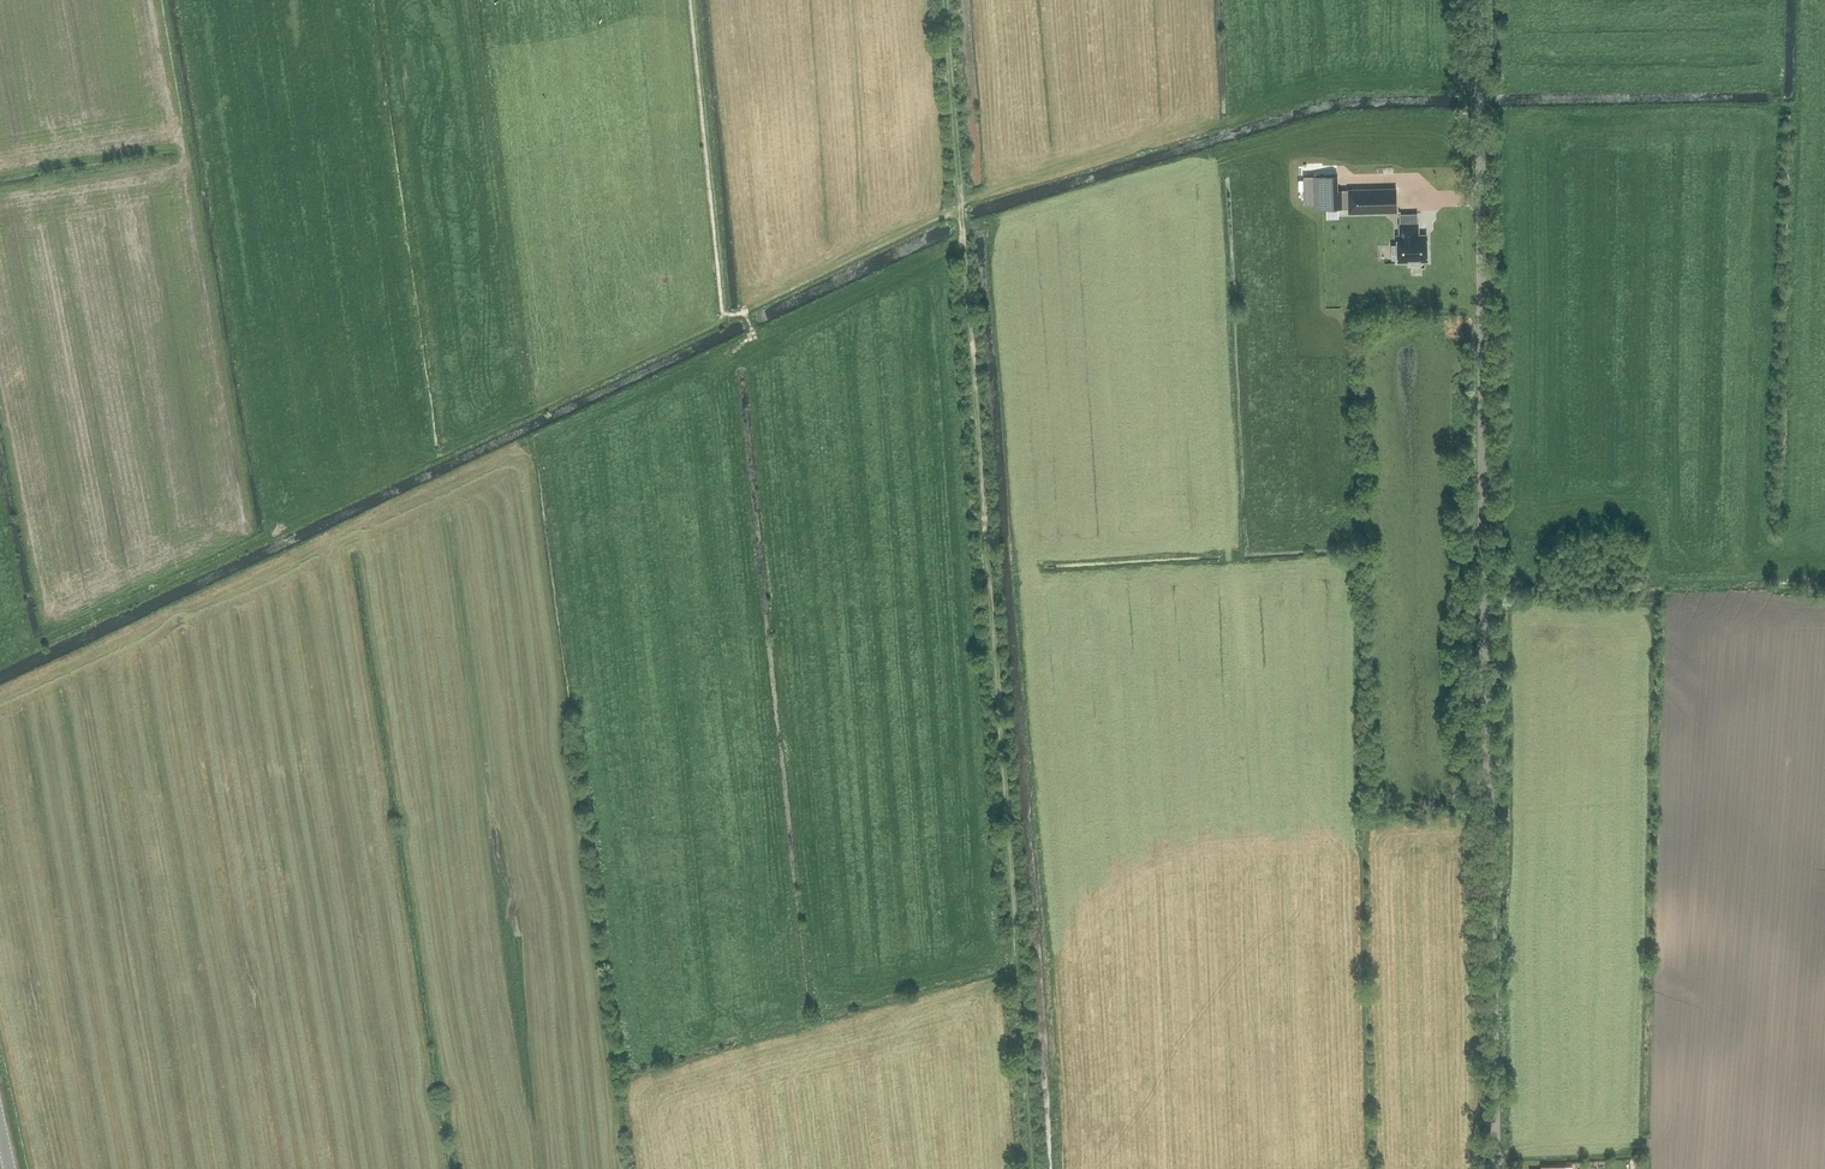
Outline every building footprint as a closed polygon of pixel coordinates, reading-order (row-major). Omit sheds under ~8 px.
[(1348,209),(1348,213),(1397,212),(1397,187),(1348,188),(1348,189),(1338,190),(1338,175),(1304,176),(1304,204),(1314,204),(1314,209),(1348,209)] [(1419,234),(1419,223),(1400,223),(1400,235),(1398,235),(1398,245),(1392,245),(1392,259),(1398,259),(1398,262),(1410,262),(1411,265),(1422,265),(1422,262),(1428,262),(1428,234),(1419,234)]
